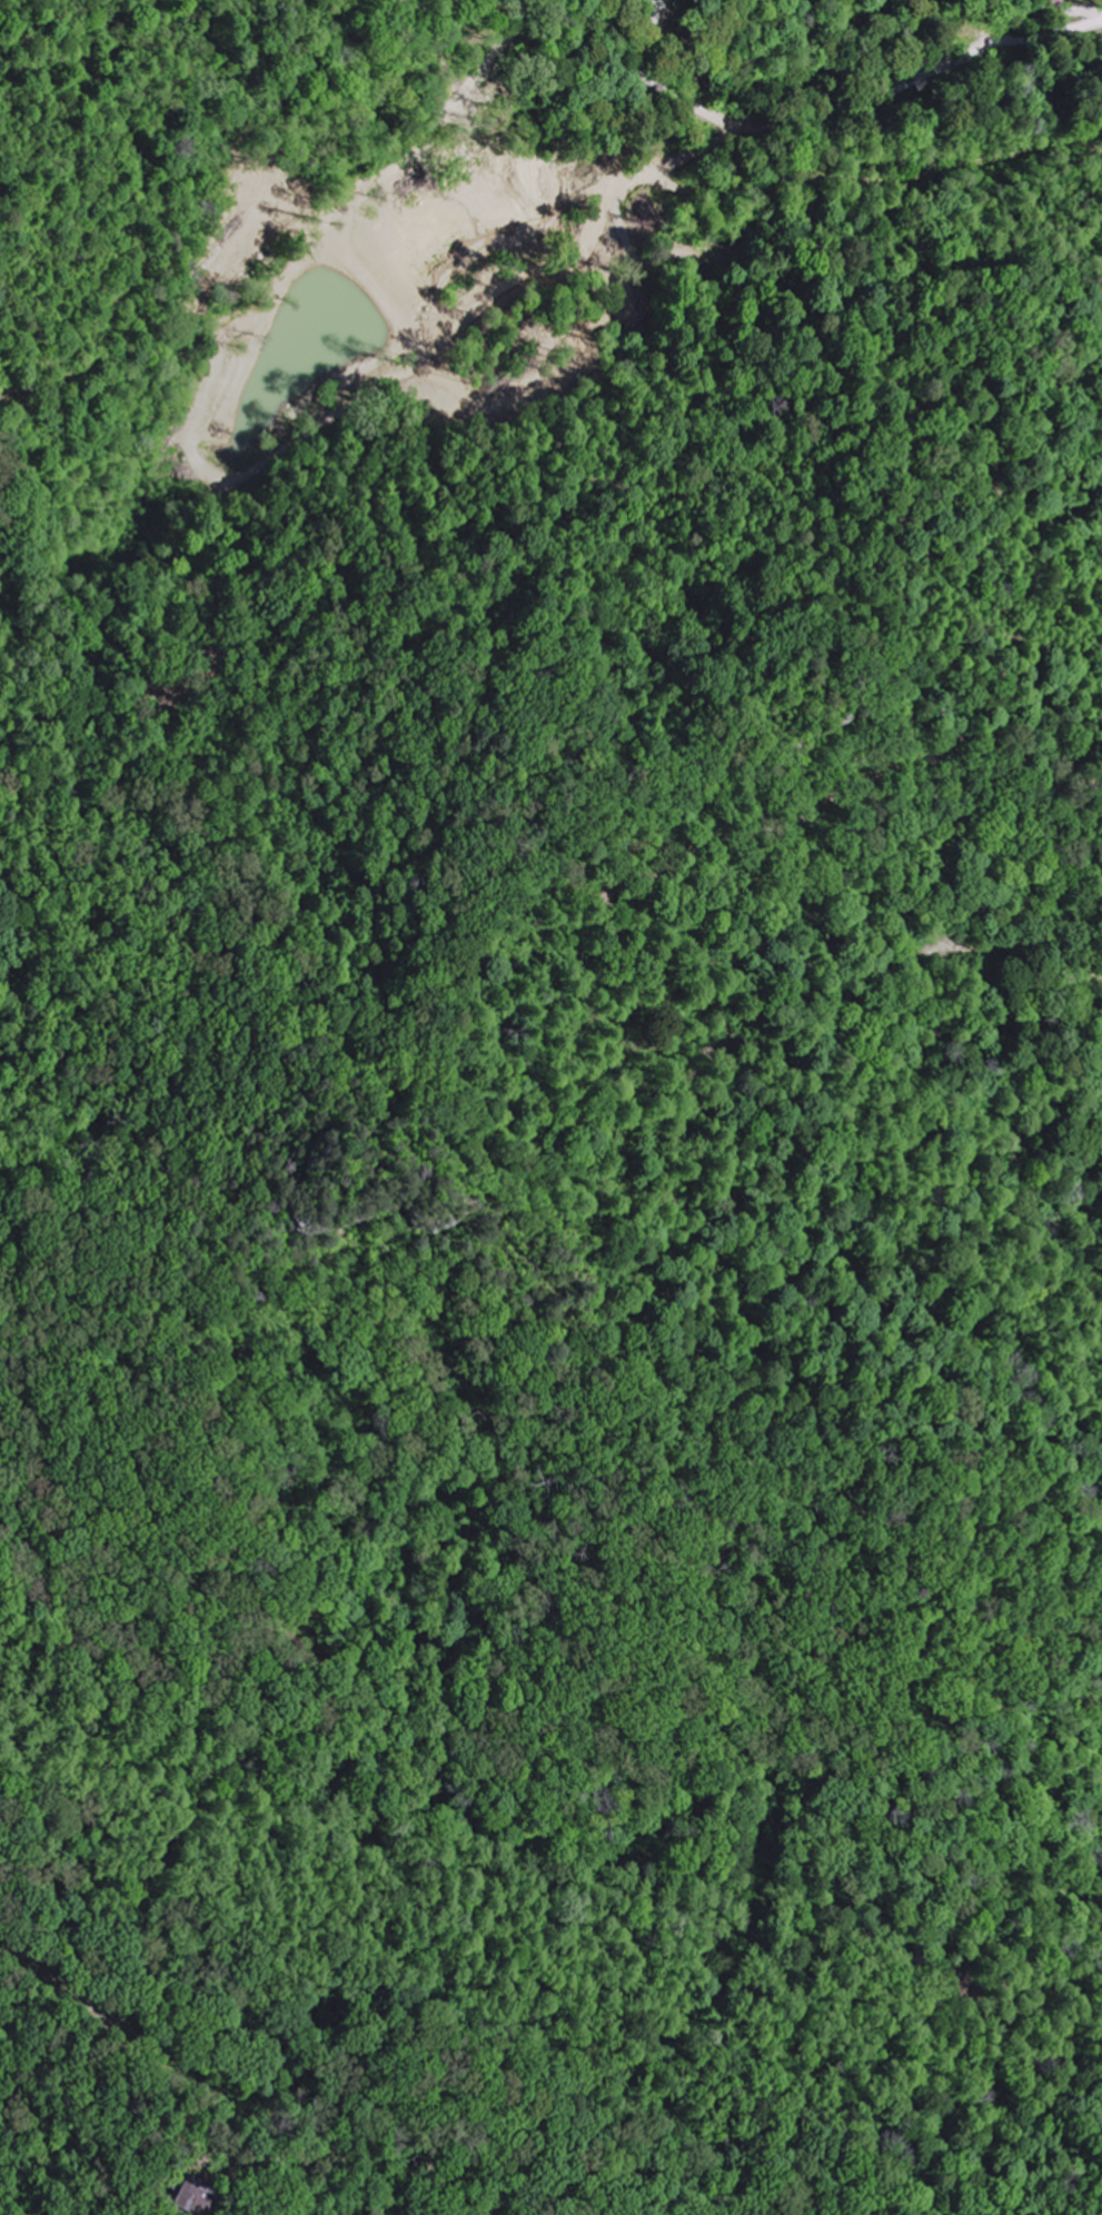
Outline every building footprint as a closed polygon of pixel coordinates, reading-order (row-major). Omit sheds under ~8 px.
[(219,2193),(188,2176),(174,2203),(195,2214),(206,2214),(219,2193)]
